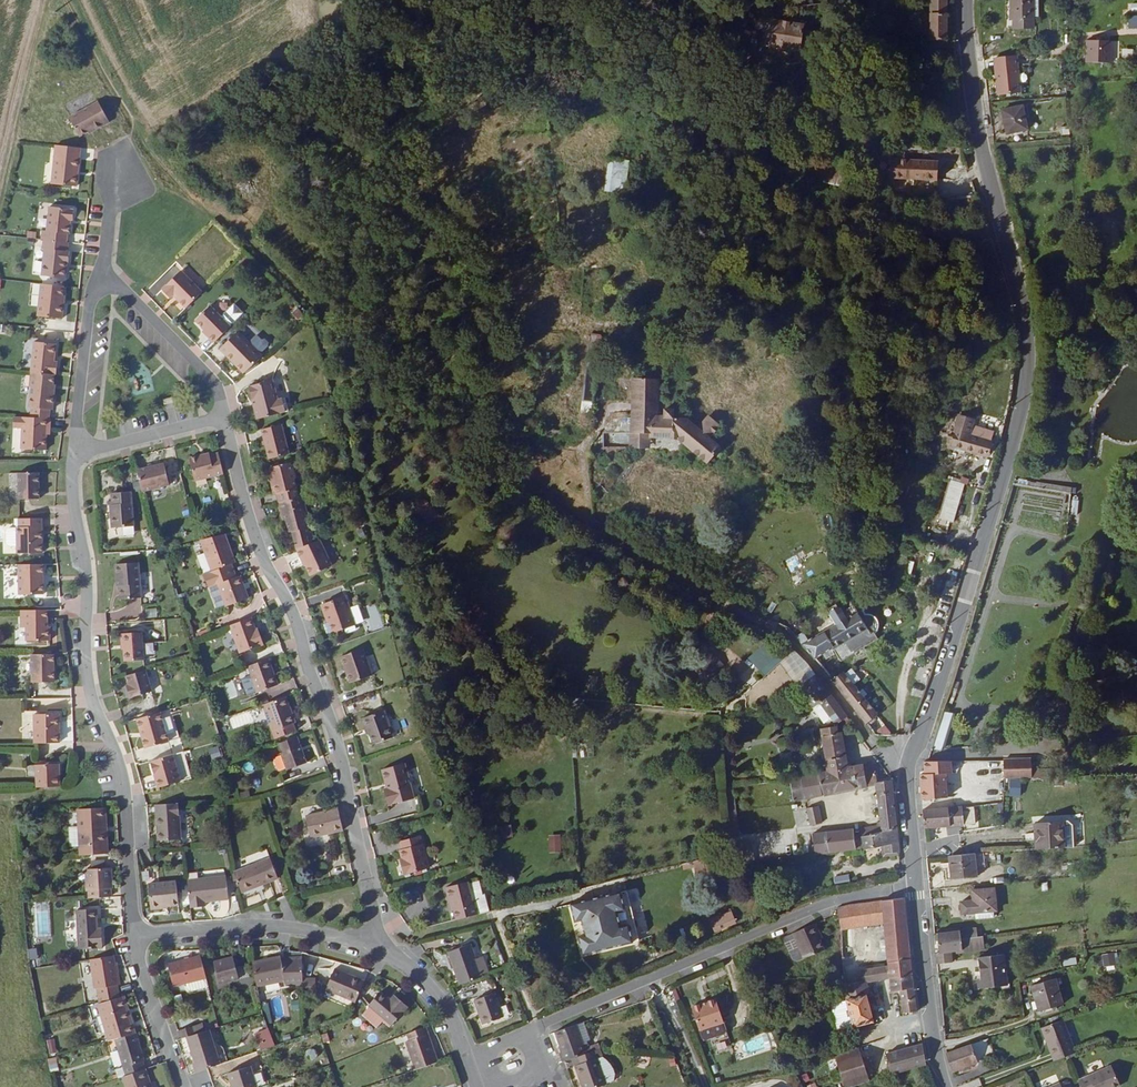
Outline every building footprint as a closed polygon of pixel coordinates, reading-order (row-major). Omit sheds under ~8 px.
[(946,0),(928,0),(929,41),(946,41),(946,16),(946,0)] [(1031,0),(1008,0),(1008,23),(1013,24),(1012,32),(1032,31),(1031,0)] [(1136,12),(1136,3),(1128,3),(1129,13),(1136,12)] [(799,50),(803,29),(770,23),(765,47),(797,52),(799,50)] [(1108,66),(1108,44),(1086,44),(1086,50),(1086,66),(1108,66)] [(1133,59),(1133,50),(1122,49),(1121,59),(1133,59)] [(1016,91),(1012,64),(1002,65),(1003,73),(992,75),(996,93),(1016,91)] [(101,121),(91,100),(61,115),(70,134),(80,130),(85,127),(86,128),(101,121)] [(1026,140),(1022,115),(1002,118),(1007,144),(1026,140)] [(65,184),(69,145),(44,143),(40,182),(65,184)] [(92,172),(92,149),(81,149),(80,172),(92,172)] [(937,184),(938,162),(900,160),(899,183),(937,184)] [(627,194),(628,162),(606,161),(605,193),(627,194)] [(58,231),(60,217),(62,218),(63,207),(38,204),(36,228),(31,228),(30,236),(33,236),(56,239),(56,231),(58,231)] [(57,259),(58,248),(57,248),(57,239),(56,239),(33,236),(32,246),(33,246),(31,273),(54,276),(55,264),(53,264),(54,259),(57,259)] [(174,295),(173,296),(181,304),(197,287),(175,267),(157,286),(165,294),(168,291),(169,290),(174,295)] [(50,300),(51,293),(52,283),(29,281),(26,313),(51,316),(52,300),(50,300)] [(217,313),(226,322),(239,309),(230,300),(217,313)] [(205,330),(203,332),(210,339),(227,323),(226,322),(217,313),(216,312),(216,308),(211,303),(207,303),(206,302),(191,317),(201,327),(205,330)] [(248,340),(238,329),(220,345),(241,370),(259,354),(257,351),(248,340)] [(248,340),(257,351),(266,344),(267,341),(264,337),(261,337),(256,333),(248,340)] [(600,354),(601,336),(590,335),(589,354),(600,354)] [(48,373),(48,359),(46,359),(46,341),(24,341),(23,370),(46,372),(48,373)] [(24,386),(23,407),(25,407),(43,407),(45,407),(46,388),(45,388),(45,383),(46,372),(23,370),(23,386),(24,386)] [(285,408),(281,395),(274,397),(268,379),(245,384),(252,417),(285,408)] [(658,420),(659,381),(630,380),(629,451),(639,451),(639,442),(668,443),(710,466),(720,448),(710,442),(715,433),(709,430),(714,421),(704,415),(697,428),(673,414),(673,411),(664,410),(658,420)] [(591,421),(592,403),(581,403),(580,420),(591,421)] [(43,415),(43,407),(25,407),(25,414),(43,415)] [(43,433),(44,415),(43,415),(25,414),(7,413),(7,424),(16,424),(15,446),(39,447),(40,433),(43,433)] [(995,439),(984,436),(986,429),(974,426),(976,420),(962,415),(957,429),(955,429),(954,433),(949,433),(948,438),(951,439),(949,445),(968,450),(967,452),(975,455),(976,452),(978,453),(978,456),(986,458),(987,456),(990,456),(995,439)] [(284,452),(277,425),(258,429),(264,457),(284,452)] [(217,469),(212,449),(196,452),(195,450),(184,453),(190,476),(217,469)] [(163,461),(168,484),(181,481),(176,458),(163,461)] [(296,496),(286,460),(266,466),(269,475),(266,476),(271,492),(274,492),(276,501),(296,496)] [(163,483),(159,461),(130,467),(135,491),(163,483)] [(36,499),(37,472),(15,472),(15,499),(36,499)] [(960,513),(969,485),(960,482),(951,510),(960,513)] [(107,512),(103,512),(104,525),(128,523),(125,491),(106,491),(107,502),(107,512)] [(305,527),(301,510),(304,509),(301,494),(296,496),(276,501),(280,518),(283,518),(287,531),(305,527)] [(38,554),(38,534),(36,534),(36,529),(38,528),(38,517),(16,517),(16,527),(6,528),(3,531),(3,542),(5,545),(14,546),(14,554),(38,554)] [(305,527),(290,530),(294,547),(309,542),(306,532),(305,527)] [(194,536),(204,568),(227,560),(217,531),(194,536)] [(325,564),(317,540),(311,542),(309,542),(294,547),(293,548),(299,565),(300,565),(302,571),(325,564)] [(135,595),(132,560),(108,562),(109,584),(112,584),(113,597),(135,595)] [(910,577),(914,564),(904,561),(900,574),(910,577)] [(34,577),(38,576),(39,565),(14,565),(14,597),(38,598),(38,585),(34,586),(34,577)] [(240,596),(233,573),(213,581),(221,603),(240,596)] [(349,623),(339,594),(314,603),(318,614),(320,613),(327,632),(349,623)] [(837,624),(809,643),(804,635),(798,639),(817,661),(834,649),(843,663),(880,638),(876,633),(878,631),(880,623),(876,615),(871,611),(868,613),(861,610),(856,603),(846,610),(845,607),(841,607),(832,613),(832,615),(832,616),(837,624)] [(45,645),(45,629),(41,629),(42,612),(16,612),(16,632),(22,632),(22,645),(45,645)] [(94,614),(94,627),(106,627),(106,614),(94,614)] [(222,622),(231,650),(257,640),(253,625),(249,626),(246,614),(222,622)] [(117,642),(118,660),(137,659),(134,631),(114,632),(114,642),(117,642)] [(155,664),(154,644),(144,644),(145,664),(155,664)] [(767,680),(793,651),(785,645),(760,674),(767,680)] [(267,656),(281,654),(280,647),(266,650),(267,656)] [(359,648),(337,656),(347,683),(368,675),(359,648)] [(250,689),(250,690),(271,683),(262,655),(241,664),(244,673),(250,689)] [(49,687),(48,658),(27,658),(28,687),(49,687)] [(146,688),(140,669),(121,676),(124,685),(121,686),(124,696),(146,688)] [(747,695),(758,709),(788,686),(778,672),(747,695)] [(240,692),(250,689),(244,673),(234,677),(240,692)] [(861,695),(856,689),(856,687),(845,674),(834,682),(868,725),(872,722),(875,725),(878,722),(876,719),(879,717),(880,716),(867,700),(870,697),(866,692),(861,695)] [(803,698),(822,682),(819,678),(801,693),(803,698)] [(289,719),(280,692),(256,701),(268,735),(289,728),(286,719),(289,719)] [(827,712),(836,725),(837,725),(842,722),(848,718),(831,694),(818,704),(827,712)] [(348,706),(351,713),(365,709),(363,702),(348,706)] [(381,708),(360,716),(371,741),(390,733),(381,708)] [(165,740),(155,710),(131,718),(140,747),(165,740)] [(233,730),(253,722),(249,711),(228,718),(233,730)] [(952,716),(942,713),(931,748),(942,752),(952,716)] [(55,745),(56,716),(31,717),(31,746),(55,745)] [(844,726),(850,721),(848,718),(842,722),(844,726)] [(821,732),(828,773),(803,778),(805,789),(859,778),(861,789),(878,786),(874,764),(847,770),(841,734),(838,735),(837,729),(821,732)] [(300,759),(290,733),(274,739),(278,748),(274,749),(282,767),(300,759)] [(302,748),(305,762),(318,759),(314,745),(302,748)] [(212,762),(222,759),(218,747),(208,750),(212,762)] [(175,780),(167,754),(144,761),(153,787),(175,780)] [(1007,782),(1027,781),(1026,762),(1003,763),(1004,782),(1007,782)] [(376,769),(382,787),(378,788),(383,804),(409,797),(399,763),(376,769)] [(948,800),(948,776),(955,775),(954,763),(927,763),(928,776),(922,776),(923,791),(924,803),(932,802),(932,800),(948,800)] [(54,787),(54,768),(32,768),(31,789),(54,787)] [(807,801),(805,789),(803,778),(790,780),(794,804),(802,802),(807,801)] [(836,795),(861,789),(859,778),(805,789),(807,801),(836,795)] [(894,782),(878,786),(880,795),(895,792),(894,782)] [(880,795),(882,816),(897,814),(896,804),(895,797),(896,796),(896,793),(895,792),(880,795)] [(175,802),(152,803),(153,830),(157,830),(158,838),(176,838),(175,802)] [(844,821),(840,802),(828,804),(831,824),(844,821)] [(103,850),(101,805),(70,807),(71,825),(62,826),(62,845),(73,845),(73,853),(103,850)] [(337,827),(332,805),(301,813),(305,834),(337,827)] [(806,809),(810,826),(823,824),(820,807),(806,809)] [(950,810),(952,828),(967,827),(965,810),(965,809),(950,810)] [(950,810),(925,812),(927,831),(952,828),(950,810)] [(882,816),(883,826),(863,830),(864,837),(898,831),(897,814),(882,816)] [(1038,851),(1066,849),(1064,824),(1036,826),(1038,851)] [(842,833),(844,851),(857,849),(857,851),(866,849),(864,838),(858,839),(857,831),(856,830),(842,833)] [(898,831),(864,837),(864,838),(866,849),(866,851),(884,848),(885,852),(901,850),(900,841),(898,831)] [(836,843),(837,853),(844,851),(842,833),(832,835),(833,843),(836,843)] [(311,850),(319,847),(327,867),(340,862),(330,835),(309,843),(311,850)] [(399,863),(396,864),(399,873),(424,867),(415,835),(393,841),(396,849),(394,849),(397,857),(399,863)] [(548,853),(561,852),(561,835),(548,836),(548,853)] [(942,845),(958,844),(957,837),(941,838),(942,845)] [(236,887),(272,874),(266,856),(226,868),(229,878),(232,877),(236,887)] [(954,884),(980,881),(979,872),(988,870),(987,856),(963,858),(952,859),(954,884)] [(695,864),(697,875),(704,874),(702,862),(695,864)] [(108,893),(107,866),(80,867),(81,896),(96,894),(108,893)] [(156,880),(152,867),(142,870),(146,881),(156,880)] [(223,896),(219,871),(182,876),(184,904),(199,903),(199,898),(223,896)] [(468,892),(463,873),(441,878),(445,895),(447,895),(448,901),(451,911),(473,906),(470,891),(468,892)] [(848,875),(833,879),(835,886),(850,882),(848,875)] [(174,901),(171,878),(156,880),(146,881),(144,881),(147,904),(174,901)] [(404,891),(407,906),(425,902),(422,887),(404,891)] [(973,895),(974,905),(962,906),(964,918),(977,917),(978,923),(996,921),(995,914),(998,914),(995,892),(973,895)] [(625,930),(621,915),(628,913),(623,896),(574,908),(579,926),(587,923),(591,939),(583,941),(587,958),(637,945),(632,928),(625,930)] [(885,927),(889,964),(913,961),(910,937),(906,901),(838,909),(839,912),(843,932),(885,927)] [(34,903),(35,938),(51,937),(49,902),(34,903)] [(96,944),(97,925),(92,925),(91,906),(71,907),(71,917),(71,937),(71,944),(96,944)] [(394,929),(404,923),(399,916),(389,922),(394,929)] [(793,963),(824,949),(819,939),(816,932),(819,931),(815,923),(794,932),(782,938),(793,963)] [(964,945),(984,941),(984,933),(962,935),(964,945)] [(939,937),(939,947),(939,957),(953,955),(965,954),(964,945),(962,935),(939,937)] [(476,975),(467,941),(445,947),(454,981),(476,975)] [(984,941),(964,945),(965,954),(985,952),(984,941)] [(205,982),(197,952),(165,960),(171,985),(184,982),(186,988),(190,989),(204,985),(205,982)] [(297,975),(297,954),(272,958),(271,956),(244,961),(249,984),(297,975)] [(1103,968),(1116,967),(1115,954),(1102,955),(1103,968)] [(114,996),(108,955),(85,959),(91,1002),(114,996)] [(953,955),(939,957),(938,957),(939,967),(954,965),(953,955)] [(230,956),(210,961),(214,979),(234,975),(230,956)] [(986,983),(987,991),(993,990),(996,990),(1010,989),(1006,957),(980,960),(983,983),(986,983)] [(892,982),(914,978),(913,961),(889,964),(890,969),(863,974),(862,975),(863,985),(869,984),(869,985),(892,982)] [(350,997),(360,977),(329,963),(320,983),(350,997)] [(308,992),(308,975),(297,975),(298,992),(308,992)] [(903,994),(916,992),(914,978),(892,982),(894,996),(903,994)] [(1033,985),(1040,1012),(1063,1006),(1056,980),(1033,985)] [(863,985),(847,989),(844,990),(847,1000),(851,999),(852,1001),(868,996),(871,995),(869,985),(869,984),(863,985)] [(498,1015),(488,989),(470,996),(479,1022),(498,1015)] [(379,990),(367,1002),(368,1004),(360,1012),(374,1025),(380,1019),(386,1025),(404,1005),(392,993),(387,997),(379,990)] [(917,1004),(916,992),(903,994),(906,1017),(919,1015),(917,1004)] [(123,1012),(119,995),(115,996),(120,1013),(123,1012)] [(283,1003),(282,1015),(298,1015),(298,995),(290,995),(289,1003),(283,1003)] [(120,1013),(115,996),(114,996),(91,1002),(102,1039),(107,1038),(129,1031),(123,1012),(120,1013)] [(734,1029),(719,996),(696,1006),(711,1039),(734,1029)] [(869,998),(852,1002),(852,1001),(851,999),(847,1000),(855,1028),(875,1024),(872,1011),(869,997),(869,998)] [(1066,1014),(1044,1022),(1055,1050),(1076,1042),(1067,1019),(1066,1014)] [(587,1049),(583,1037),(586,1036),(581,1020),(554,1030),(549,1034),(552,1042),(555,1051),(553,1052),(557,1061),(560,1060),(573,1054),(587,1049)] [(190,1033),(187,1025),(172,1029),(175,1038),(182,1036),(190,1033)] [(189,1071),(201,1067),(209,1065),(212,1063),(203,1029),(190,1033),(182,1036),(189,1071)] [(260,1052),(274,1047),(268,1030),(253,1036),(260,1052)] [(118,1077),(138,1070),(135,1061),(137,1060),(129,1031),(107,1038),(118,1077)] [(433,1060),(424,1033),(400,1041),(408,1069),(433,1060)] [(751,1054),(767,1047),(763,1037),(747,1045),(751,1054)] [(49,1055),(57,1053),(52,1039),(45,1041),(49,1055)] [(851,1044),(853,1051),(860,1049),(858,1041),(851,1044)] [(954,1074),(996,1059),(989,1041),(974,1047),(973,1047),(947,1057),(951,1066),(954,1074)] [(852,1052),(850,1044),(840,1048),(841,1056),(852,1052)] [(890,1078),(927,1069),(923,1047),(886,1057),(890,1078)] [(589,1048),(587,1049),(573,1054),(575,1061),(571,1062),(580,1086),(602,1079),(589,1048)] [(848,1086),(855,1086),(873,1082),(871,1073),(874,1071),(872,1061),(868,1062),(864,1048),(860,1049),(853,1051),(852,1052),(841,1056),(839,1056),(848,1086)] [(56,1058),(47,1060),(50,1073),(59,1071),(56,1058)] [(244,1067),(225,1072),(228,1086),(255,1086),(260,1085),(255,1069),(246,1072),(244,1067)] [(1079,1080),(1082,1086),(1121,1086),(1113,1068),(1079,1080)] [(140,1069),(138,1070),(118,1077),(121,1086),(147,1086),(140,1069)] [(978,1074),(955,1081),(956,1086),(982,1086),(978,1074)]
